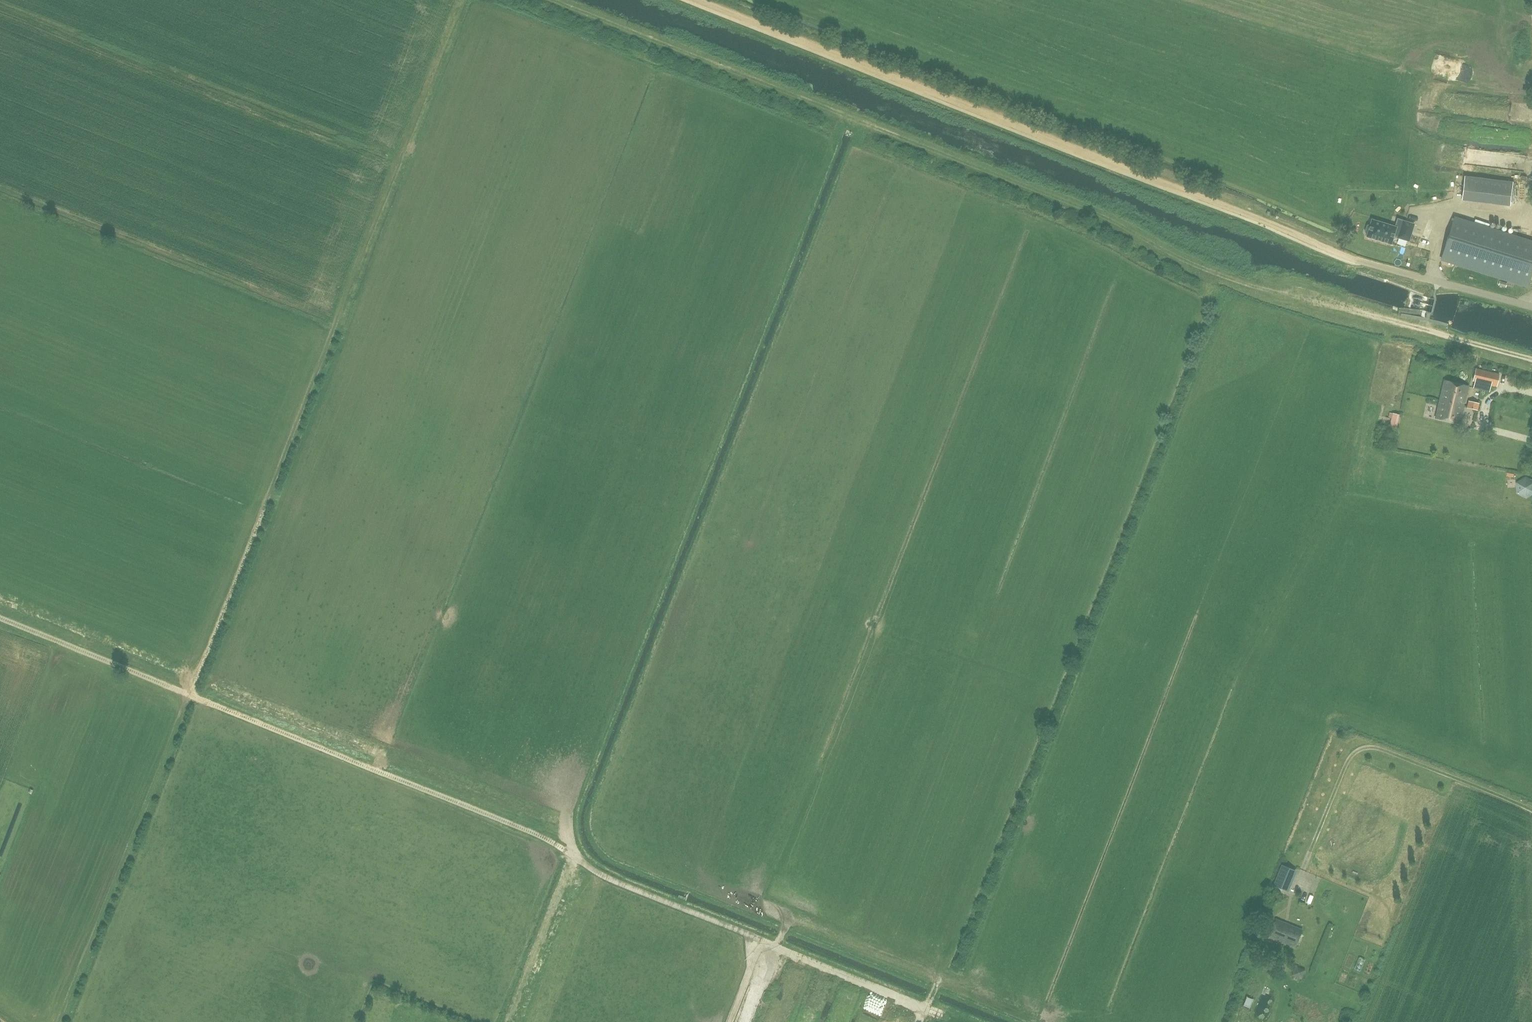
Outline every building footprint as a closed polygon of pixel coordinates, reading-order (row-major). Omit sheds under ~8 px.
[(1463,176),(1462,198),(1513,200),(1514,178),(1463,176)] [(1369,225),(1367,226),(1365,232),(1366,235),(1367,235),(1366,237),(1391,244),(1394,236),(1398,237),(1398,238),(1409,241),(1414,224),(1398,219),(1395,227),(1372,220),(1370,225),(1369,225)] [(1442,259),(1528,285),(1531,272),(1531,244),(1455,220),(1442,259)] [(1499,374),(1476,369),(1473,381),(1496,387),(1499,374)] [(1445,381),(1440,400),(1464,405),(1468,387),(1445,381)] [(1459,424),(1464,405),(1440,400),(1436,418),(1459,424)] [(1469,401),(1467,408),(1477,410),(1479,404),(1469,401)] [(1386,428),(1392,430),(1397,414),(1390,413),(1386,428)] [(1528,498),(1531,495),(1531,483),(1527,477),(1517,484),(1528,498)] [(1286,890),(1295,871),(1282,865),(1274,885),(1286,890)] [(1301,926),(1305,915),(1288,910),(1284,920),(1301,926)] [(1276,919),(1268,938),(1294,948),(1302,930),(1276,919)] [(1300,953),(1295,961),(1300,964),(1305,957),(1300,953)] [(1296,965),(1291,975),(1302,980),(1306,970),(1296,965)]
